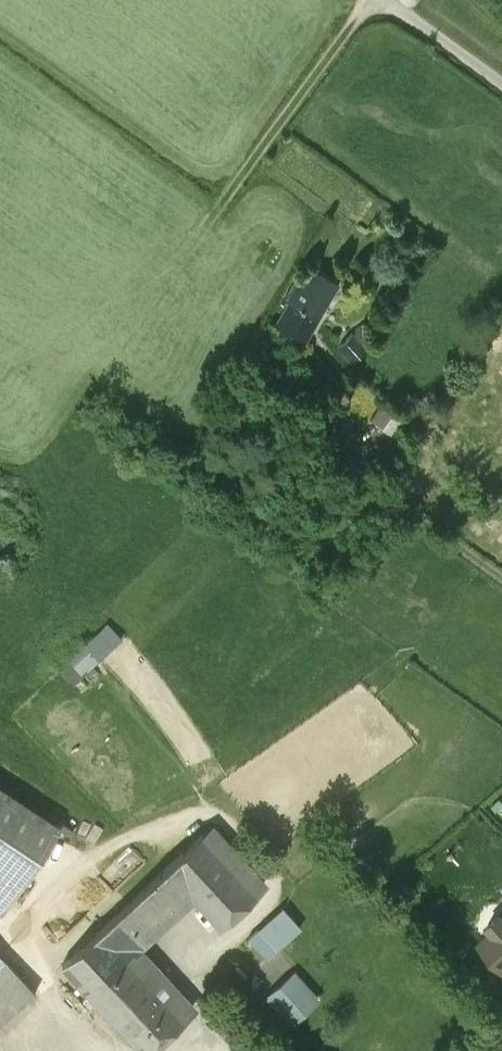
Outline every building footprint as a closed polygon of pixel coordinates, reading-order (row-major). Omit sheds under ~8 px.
[(279,323),(304,338),(316,316),(315,315),(335,279),(308,264),(290,296),(293,299),(279,323)] [(356,331),(341,345),(354,360),(369,346),(356,331)] [(104,618),(59,669),(76,684),(121,632),(104,618)] [(0,793),(0,909),(6,913),(61,835),(0,793)] [(210,832),(166,874),(194,905),(222,932),(266,891),(210,832)] [(166,874),(146,893),(173,923),(194,905),(166,874)] [(64,966),(91,996),(142,950),(173,923),(146,893),(64,966)] [(492,933),(480,944),(501,968),(501,912),(501,910),(485,925),(492,933)] [(282,912),(248,943),(267,963),(300,932),(282,912)] [(142,950),(91,996),(140,1050),(151,1050),(196,1011),(142,950)] [(0,971),(0,1033),(31,1003),(0,971)] [(298,975),(265,1001),(290,1031),(322,1004),(298,975)]
